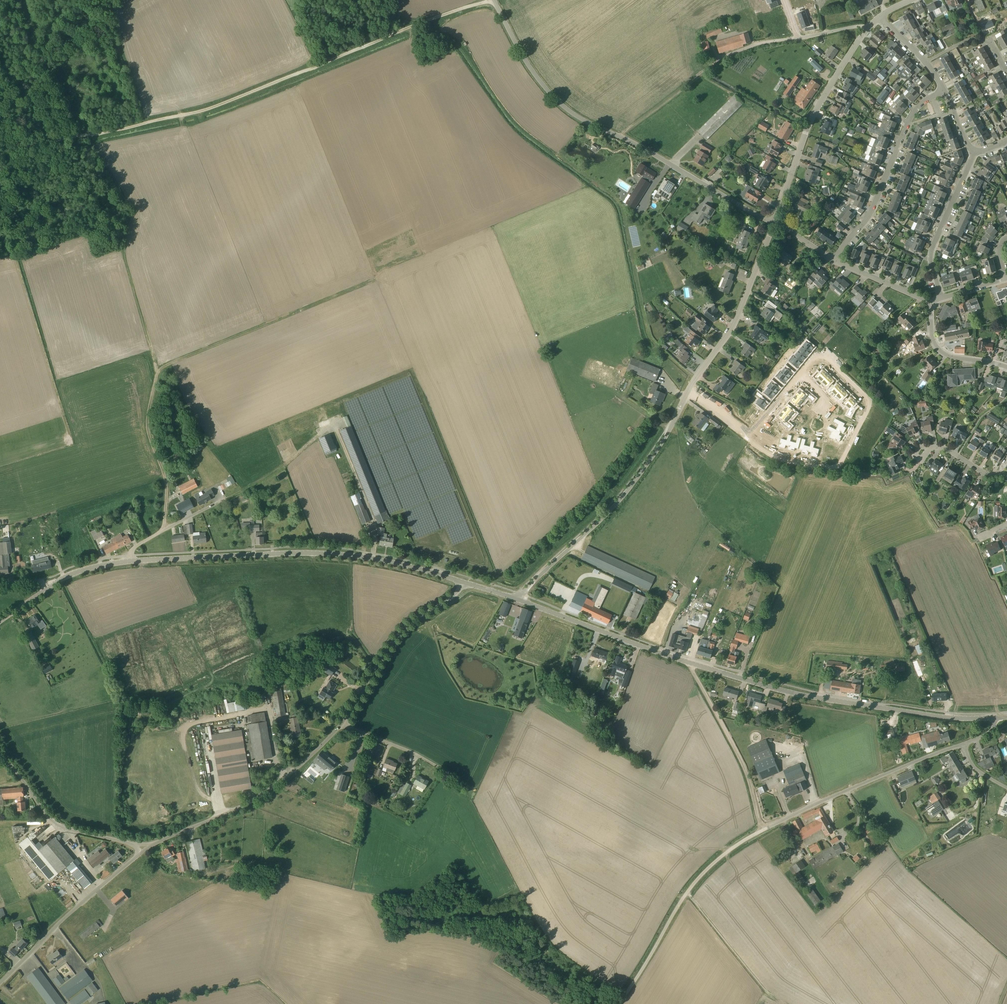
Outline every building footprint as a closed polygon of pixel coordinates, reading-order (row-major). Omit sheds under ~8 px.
[(856,5),(861,15),(879,5),(876,0),(872,0),(870,1),(869,0),(865,0),(856,5)] [(948,5),(949,5),(950,5),(950,6),(951,6),(952,7),(953,7),(953,8),(954,8),(955,8),(956,8),(957,9),(958,9),(958,8),(959,8),(960,8),(961,8),(962,8),(962,7),(963,7),(962,3),(961,0),(946,0),(948,5)] [(985,8),(981,0),(976,0),(974,1),(978,11),(985,8)] [(936,9),(934,3),(927,6),(930,12),(934,10),(937,15),(942,13),(939,8),(936,9)] [(805,11),(798,14),(803,28),(804,28),(805,31),(814,30),(813,25),(810,26),(805,11)] [(905,23),(915,17),(913,14),(912,14),(910,11),(905,14),(905,15),(899,19),(901,21),(903,20),(905,23)] [(904,26),(905,29),(918,21),(915,17),(905,23),(906,25),(904,26)] [(992,20),(981,24),(984,31),(994,26),(992,20)] [(915,33),(921,30),(923,29),(923,28),(925,27),(923,24),(920,26),(918,21),(905,29),(906,31),(908,29),(910,32),(914,30),(915,33)] [(701,33),(704,40),(726,31),(723,24),(701,33)] [(1000,44),(1006,40),(1006,38),(1006,37),(1006,36),(1006,31),(1006,29),(1000,32),(1002,35),(997,38),(1000,44)] [(928,36),(928,35),(926,33),(923,34),(921,30),(915,33),(917,35),(913,38),(914,40),(917,38),(918,41),(920,40),(928,36)] [(869,42),(876,48),(879,45),(877,43),(878,41),(880,43),(885,37),(878,32),(874,37),(874,38),(872,39),(869,42)] [(719,53),(743,46),(743,45),(750,43),(748,33),(716,42),(719,53)] [(928,36),(920,40),(923,46),(925,44),(927,47),(934,43),(931,39),(933,38),(931,34),(928,35),(928,36)] [(886,46),(889,49),(891,47),(892,46),(895,43),(892,40),(886,46)] [(701,43),(702,46),(704,51),(710,50),(707,41),(701,43)] [(934,43),(927,47),(928,50),(926,51),(927,53),(931,51),(933,54),(941,49),(937,41),(934,43)] [(832,46),(825,56),(831,60),(834,56),(838,50),(838,51),(839,51),(838,50),(835,48),(837,45),(834,42),(832,46)] [(887,51),(883,57),(885,59),(888,55),(892,59),(895,56),(901,49),(897,45),(894,48),(893,49),(891,47),(889,49),(887,51)] [(986,52),(983,47),(973,52),(975,55),(977,54),(979,56),(986,52)] [(861,51),(863,52),(860,55),(867,61),(870,57),(872,58),(875,54),(868,48),(866,50),(864,48),(861,51)] [(898,65),(903,60),(900,58),(905,53),(901,49),(895,56),(899,60),(896,62),(898,65)] [(986,52),(979,56),(980,59),(978,60),(979,63),(989,57),(986,52)] [(940,64),(941,66),(950,61),(948,56),(947,54),(946,55),(946,57),(940,60),(942,63),(940,64)] [(984,67),(991,62),(989,57),(979,63),(981,65),(983,64),(984,67)] [(898,65),(897,67),(903,72),(912,63),(908,59),(905,62),(903,60),(898,65)] [(950,61),(941,66),(943,69),(945,67),(946,70),(953,66),(950,61)] [(991,62),(984,67),(986,69),(984,70),(985,73),(994,68),(991,62)] [(912,63),(903,72),(909,78),(911,76),(914,73),(915,72),(913,69),(916,66),(915,66),(912,63)] [(813,64),(811,68),(821,76),(824,72),(813,64)] [(857,66),(855,70),(853,68),(849,75),(856,78),(860,72),(859,72),(861,69),(857,66)] [(945,73),(947,76),(956,71),(953,66),(946,70),(947,72),(945,73)] [(866,75),(873,81),(877,77),(870,71),(866,75)] [(879,74),(877,76),(879,78),(880,78),(882,81),(887,75),(885,73),(882,71),(879,74)] [(959,76),(956,71),(947,76),(948,78),(950,77),(952,80),(959,76)] [(992,79),(993,82),(1000,78),(997,73),(988,78),(989,81),(992,79)] [(924,76),(921,80),(927,86),(931,82),(924,76)] [(858,86),(856,84),(852,81),(848,78),(845,83),(845,84),(843,88),(851,93),(853,90),(856,92),(859,89),(857,87),(858,86)] [(924,90),(927,86),(921,80),(918,78),(912,84),(916,88),(918,85),(924,90)] [(1003,83),(1000,78),(993,82),(995,85),(992,86),(994,88),(1003,83)] [(793,80),(790,85),(795,88),(798,83),(793,80)] [(802,94),(810,99),(820,85),(812,80),(803,94),(802,94)] [(955,91),(964,86),(962,81),(954,85),(956,87),(954,89),(955,91)] [(999,92),(1006,88),(1003,83),(994,88),(995,91),(997,90),(999,92)] [(914,90),(916,88),(912,84),(910,86),(913,88),(909,92),(916,99),(920,95),(914,90)] [(795,88),(790,85),(786,89),(792,93),(795,88)] [(887,86),(876,101),(880,104),(881,104),(883,102),(892,90),(887,86)] [(960,94),(967,90),(964,86),(955,91),(956,93),(959,92),(960,94)] [(1006,88),(999,92),(1000,95),(998,96),(1000,98),(1006,94),(1006,90),(1006,88)] [(961,100),(970,95),(967,90),(960,94),(961,97),(959,98),(961,100)] [(803,94),(800,92),(796,96),(799,98),(796,103),(804,109),(810,99),(802,94),(803,94)] [(912,103),(916,99),(909,92),(905,96),(902,94),(900,96),(906,101),(908,99),(912,103)] [(847,93),(845,96),(839,93),(838,95),(838,94),(836,97),(837,97),(836,99),(845,104),(847,101),(849,102),(851,98),(852,96),(847,93)] [(970,95),(961,100),(962,103),(964,102),(965,104),(976,98),(973,94),(970,95)] [(900,96),(895,102),(904,111),(908,107),(904,103),(906,101),(900,96)] [(900,115),(904,111),(895,102),(889,108),(894,114),(895,113),(896,114),(898,114),(899,114),(900,115)] [(850,110),(845,107),(838,103),(836,106),(833,105),(829,111),(833,113),(832,113),(836,115),(837,115),(839,112),(842,114),(843,113),(846,115),(848,114),(850,110)] [(976,112),(978,111),(977,108),(976,109),(975,110),(971,111),(970,109),(963,113),(965,116),(966,115),(967,117),(976,112)] [(883,120),(882,123),(894,128),(897,123),(890,120),(892,115),(885,112),(883,116),(885,117),(884,120),(883,120)] [(967,120),(969,123),(976,119),(974,116),(977,115),(976,112),(967,117),(968,119),(967,120)] [(938,124),(938,126),(949,123),(947,117),(939,120),(940,123),(938,124)] [(832,126),(835,127),(837,121),(832,118),(830,123),(826,121),(824,127),(823,127),(821,132),(832,136),(834,131),(831,130),(832,126)] [(976,119),(969,123),(971,126),(972,126),(973,127),(982,122),(980,120),(977,122),(976,119)] [(931,120),(925,122),(928,130),(931,129),(932,132),(934,131),(931,120)] [(777,135),(786,141),(795,126),(787,122),(783,128),(782,128),(777,135)] [(925,122),(917,125),(923,132),(928,130),(925,122)] [(973,130),(975,133),(982,129),(980,127),(983,125),(982,122),(973,127),(974,129),(973,130)] [(892,133),(894,128),(882,123),(880,128),(876,126),(873,125),(872,128),(874,129),(882,133),(883,130),(892,133)] [(996,127),(1000,134),(1005,131),(1004,129),(1004,130),(1001,124),(996,127)] [(914,133),(921,136),(923,132),(917,125),(914,133)] [(952,133),(950,128),(943,131),(944,134),(941,135),(942,137),(952,133)] [(877,140),(888,144),(890,139),(882,136),(882,137),(880,136),(882,133),(874,129),(873,133),(878,135),(877,140)] [(978,136),(979,138),(988,133),(986,130),(983,132),(982,129),(975,133),(977,136),(978,136)] [(920,138),(921,136),(914,133),(912,132),(909,137),(917,140),(918,137),(920,138)] [(988,133),(979,138),(980,140),(979,140),(980,144),(987,140),(986,137),(989,135),(988,133)] [(909,137),(907,142),(917,146),(918,144),(915,143),(917,140),(909,137)] [(957,138),(954,138),(946,141),(947,144),(950,143),(951,146),(958,143),(957,138)] [(888,144),(877,140),(876,139),(872,147),(881,151),(882,148),(886,149),(888,144)] [(777,156),(781,150),(780,149),(782,145),(774,140),(770,145),(772,147),(771,149),(766,147),(764,151),(769,154),(769,153),(772,154),(773,154),(777,156)] [(917,146),(907,142),(905,147),(912,150),(914,147),(916,148),(917,146)] [(710,153),(712,148),(704,143),(701,148),(710,153)] [(958,143),(951,146),(952,149),(949,150),(950,152),(960,149),(958,143)] [(823,146),(816,144),(812,157),(818,159),(820,153),(826,155),(828,149),(822,147),(823,146)] [(880,154),(881,151),(872,147),(869,155),(870,156),(881,160),(883,155),(880,154)] [(706,161),(707,160),(707,159),(706,159),(708,156),(699,151),(697,154),(697,153),(694,157),(696,158),(694,160),(696,160),(695,162),(702,166),(705,161),(705,162),(706,161)] [(916,162),(918,158),(919,156),(909,152),(906,157),(916,162)] [(996,166),(1003,163),(1000,155),(998,156),(997,154),(994,155),(994,157),(990,159),(996,166)] [(773,167),(774,167),(776,164),(774,163),(775,160),(768,155),(764,160),(766,161),(762,168),(766,170),(765,171),(769,173),(773,167)] [(831,155),(829,162),(836,164),(838,158),(831,155)] [(868,160),(867,164),(874,167),(876,164),(879,166),(881,160),(870,156),(868,160)] [(916,162),(906,157),(904,163),(914,167),(916,162)] [(986,166),(984,168),(991,173),(996,166),(990,159),(987,163),(986,162),(984,165),(986,166)] [(956,171),(959,165),(953,162),(951,161),(950,164),(946,162),(944,165),(956,171)] [(651,180),(652,181),(656,173),(649,169),(648,169),(646,168),(646,167),(640,163),(635,172),(642,176),(641,178),(642,179),(633,193),(641,198),(650,183),(649,183),(651,180)] [(902,168),(910,171),(911,168),(913,169),(914,167),(904,163),(902,168)] [(874,167),(867,164),(866,164),(864,171),(867,172),(865,175),(873,179),(876,171),(874,170),(875,167),(874,167)] [(956,171),(944,165),(943,168),(947,170),(946,173),(953,176),(956,171)] [(759,171),(752,166),(750,170),(756,174),(759,171)] [(812,170),(808,169),(806,174),(807,174),(806,176),(805,180),(813,183),(815,175),(817,176),(820,169),(814,167),(812,170)] [(713,168),(711,170),(707,174),(710,176),(716,170),(713,168)] [(910,171),(902,168),(900,173),(902,174),(903,174),(910,177),(911,175),(908,174),(910,171)] [(977,174),(988,182),(993,175),(991,173),(984,168),(983,170),(981,169),(979,172),(980,173),(978,175),(977,174)] [(953,176),(946,173),(945,175),(940,173),(939,177),(951,182),(953,176)] [(758,179),(755,186),(764,191),(767,187),(766,186),(769,180),(759,174),(756,178),(758,179)] [(900,179),(910,184),(911,181),(913,178),(910,177),(903,174),(902,174),(900,179)] [(860,178),(858,183),(868,188),(870,182),(866,181),(868,178),(863,176),(858,175),(857,177),(860,178)] [(939,177),(938,180),(937,180),(936,182),(948,188),(951,182),(939,177)] [(971,182),(985,188),(986,186),(981,184),(983,181),(976,178),(974,181),(972,180),(971,182)] [(910,184),(900,179),(898,185),(906,188),(907,184),(910,185),(910,184)] [(668,182),(669,181),(667,180),(667,181),(664,180),(657,191),(654,196),(656,193),(659,195),(660,194),(669,199),(670,197),(672,194),(669,192),(673,187),(673,186),(672,185),(668,182)] [(971,188),(973,189),(981,192),(979,191),(980,188),(984,190),(985,188),(971,182),(970,184),(972,185),(971,188)] [(859,190),(866,193),(867,190),(868,191),(869,189),(868,188),(858,183),(856,186),(849,183),(847,188),(850,189),(858,192),(859,190)] [(906,188),(898,185),(896,190),(906,194),(907,192),(904,190),(906,188)] [(752,199),(757,202),(760,196),(761,197),(763,194),(756,190),(750,186),(749,188),(749,190),(745,196),(752,200),(752,199)] [(936,190),(934,194),(944,199),(947,194),(943,192),(944,189),(936,186),(934,189),(936,190)] [(854,197),(853,199),(856,201),(863,204),(865,198),(861,197),(862,194),(858,192),(850,189),(847,194),(854,197)] [(969,193),(983,199),(984,197),(980,195),(981,192),(973,189),(972,192),(970,191),(969,193)] [(894,193),(892,199),(905,204),(906,201),(901,199),(903,195),(897,192),(896,194),(894,193)] [(969,199),(976,202),(978,199),(982,201),(983,199),(969,193),(968,195),(970,196),(969,199)] [(930,201),(937,204),(938,202),(942,204),(944,199),(934,194),(932,199),(931,199),(930,201)] [(639,201),(632,196),(627,204),(634,208),(639,201)] [(811,206),(807,205),(809,201),(800,197),(798,200),(794,207),(803,211),(802,212),(807,214),(811,206)] [(856,201),(853,199),(852,199),(850,203),(847,202),(846,204),(848,206),(854,210),(857,207),(861,209),(863,204),(856,201)] [(903,207),(905,204),(892,199),(890,205),(897,208),(899,205),(903,207)] [(976,202),(969,199),(968,202),(966,201),(965,203),(979,209),(980,207),(975,205),(976,202)] [(927,209),(937,214),(940,209),(936,207),(937,204),(930,201),(929,204),(927,209)] [(845,208),(842,212),(852,220),(855,215),(852,213),(854,210),(848,206),(846,204),(843,202),(841,205),(845,208)] [(979,209),(965,203),(964,205),(966,206),(965,209),(972,212),(973,209),(978,211),(979,209)] [(705,204),(694,220),(699,224),(706,213),(711,217),(715,210),(705,204)] [(896,214),(898,215),(899,216),(901,213),(896,211),(897,208),(890,205),(887,211),(892,213),(894,214),(896,214)] [(998,212),(996,213),(1000,222),(1006,220),(1006,222),(1006,214),(1004,208),(1000,210),(1001,210),(998,212)] [(921,216),(929,219),(930,217),(935,219),(937,214),(927,209),(925,214),(922,213),(921,216)] [(959,222),(974,229),(975,226),(967,223),(970,217),(979,221),(980,218),(964,211),(959,222)] [(852,220),(842,212),(837,218),(843,224),(845,222),(848,224),(852,220)] [(880,215),(891,226),(893,224),(889,220),(891,218),(885,213),(883,215),(881,213),(880,215)] [(889,227),(891,226),(880,215),(878,217),(880,218),(877,221),(879,222),(885,228),(888,225),(889,227)] [(929,219),(921,216),(917,223),(928,228),(931,223),(927,222),(929,219)] [(680,222),(676,229),(684,234),(688,227),(680,222)] [(837,227),(842,231),(846,226),(841,222),(837,227)] [(876,223),(874,225),(885,235),(887,233),(883,230),(885,228),(879,222),(877,225),(876,223)] [(959,222),(953,234),(969,242),(971,239),(962,235),(965,229),(972,232),(974,229),(959,222)] [(928,228),(917,223),(914,231),(921,234),(922,232),(926,233),(928,228)] [(885,235),(874,225),(872,227),(874,228),(872,231),(878,236),(880,234),(884,237),(885,235)] [(985,236),(991,242),(995,237),(995,235),(994,235),(998,231),(994,229),(995,228),(992,225),(986,232),(987,233),(985,236)] [(824,231),(820,229),(816,234),(820,237),(819,237),(820,238),(820,239),(822,240),(823,239),(824,240),(824,241),(827,242),(832,246),(836,239),(824,231)] [(743,230),(737,247),(741,249),(743,246),(746,247),(748,242),(747,242),(748,237),(750,233),(743,230)] [(868,231),(866,233),(878,243),(880,242),(876,238),(878,236),(872,231),(870,233),(868,231)] [(876,245),(878,243),(866,233),(865,235),(867,236),(865,239),(870,244),(873,242),(876,245)] [(916,238),(914,243),(922,247),(923,247),(924,247),(926,242),(925,242),(925,241),(920,239),(921,237),(915,234),(914,237),(916,238)] [(944,243),(953,247),(955,242),(957,243),(959,240),(953,237),(952,240),(947,238),(944,243)] [(922,247),(914,243),(910,241),(908,247),(907,246),(905,249),(914,253),(915,251),(920,253),(922,247)] [(987,243),(981,241),(979,244),(978,246),(976,245),(975,248),(975,250),(982,254),(983,252),(987,255),(988,254),(989,253),(990,251),(991,250),(990,249),(985,246),(987,243)] [(956,249),(953,247),(944,243),(941,249),(943,250),(942,253),(951,257),(953,254),(956,249)] [(859,256),(862,257),(864,253),(865,251),(859,248),(858,250),(854,249),(850,258),(856,260),(857,257),(858,257),(859,256)] [(784,251),(780,257),(779,256),(775,261),(779,264),(783,259),(789,263),(793,257),(790,255),(790,256),(784,251)] [(869,260),(872,261),(874,257),(875,255),(868,252),(867,255),(864,253),(862,257),(860,262),(866,264),(867,261),(868,261),(869,261),(869,260)] [(874,257),(872,261),(870,266),(875,268),(877,265),(878,265),(879,264),(882,266),(885,258),(879,255),(877,259),(874,257)] [(984,262),(985,268),(995,266),(993,260),(988,261),(987,258),(981,260),(982,263),(984,262)] [(896,264),(897,262),(891,259),(890,262),(886,260),(882,269),(888,271),(890,268),(891,268),(891,267),(894,268),(896,264)] [(894,268),(892,273),(898,275),(899,272),(900,272),(901,272),(901,271),(904,272),(906,269),(907,266),(901,263),(900,266),(896,264),(894,268)] [(904,272),(902,277),(908,280),(909,276),(910,276),(911,276),(911,275),(914,277),(918,269),(911,266),(909,270),(906,269),(904,272)] [(973,266),(970,267),(971,269),(965,271),(968,280),(974,278),(972,273),(975,272),(973,266)] [(996,271),(995,266),(985,268),(987,274),(996,271)] [(817,285),(820,288),(828,279),(823,274),(825,272),(822,269),(819,272),(817,270),(817,269),(806,281),(810,285),(815,279),(819,282),(817,285)] [(960,276),(960,277),(962,282),(968,280),(965,271),(959,273),(958,269),(955,270),(957,276),(960,276)] [(947,275),(950,284),(956,282),(954,277),(957,276),(955,270),(952,271),(953,273),(947,275)] [(732,284),(730,283),(734,275),(727,272),(720,290),(728,294),(732,284)] [(944,286),(950,284),(947,275),(941,277),(944,286)] [(764,283),(766,284),(762,291),(766,294),(766,293),(770,296),(776,287),(771,284),(773,281),(768,277),(764,283)] [(849,285),(846,282),(845,284),(843,282),(844,281),(842,280),(841,280),(838,278),(839,278),(838,278),(835,281),(833,279),(830,283),(829,284),(836,290),(838,288),(843,292),(849,285)] [(858,297),(856,299),(861,304),(867,298),(864,296),(865,296),(865,295),(867,293),(867,292),(867,293),(864,290),(862,291),(861,290),(856,286),(856,285),(851,291),(858,297)] [(1005,298),(1005,297),(1006,296),(1006,289),(1006,288),(1001,289),(1002,291),(996,293),(998,298),(999,300),(1000,300),(1005,298)] [(888,316),(893,310),(890,307),(891,306),(886,302),(883,305),(879,301),(878,302),(873,298),(869,304),(873,307),(872,309),(874,310),(874,311),(875,311),(877,313),(880,309),(884,313),(881,317),(885,320),(889,316),(888,316)] [(977,309),(980,308),(978,303),(979,303),(977,298),(968,300),(970,306),(969,306),(971,311),(977,309)] [(860,312),(866,304),(864,302),(857,309),(860,312)] [(965,302),(959,304),(958,304),(961,314),(968,311),(965,302)] [(768,304),(766,308),(767,309),(766,310),(765,309),(761,315),(768,321),(773,315),(775,316),(774,317),(779,320),(782,317),(780,315),(781,313),(768,304)] [(955,304),(948,307),(945,305),(938,317),(945,321),(949,313),(950,313),(957,311),(955,304)] [(704,315),(706,316),(714,322),(719,315),(716,313),(718,309),(714,306),(711,309),(709,308),(704,315)] [(694,319),(698,323),(701,324),(697,329),(704,335),(707,332),(706,330),(707,329),(708,330),(710,327),(706,324),(707,321),(698,314),(694,319)] [(897,318),(902,324),(904,322),(910,330),(916,324),(909,316),(906,318),(902,314),(897,318)] [(1001,330),(999,329),(1002,325),(998,323),(995,327),(994,326),(992,330),(996,332),(995,333),(998,335),(998,334),(999,334),(1001,330)] [(757,340),(760,336),(767,341),(770,336),(756,325),(753,329),(755,330),(751,336),(757,340)] [(968,329),(944,334),(946,341),(969,336),(968,329)] [(686,337),(687,338),(685,341),(693,347),(695,346),(697,347),(699,344),(697,342),(699,340),(698,339),(700,337),(691,330),(690,332),(691,333),(688,336),(687,336),(688,335),(684,332),(682,336),(685,338),(686,337)] [(922,341),(921,341),(919,336),(913,339),(915,344),(913,345),(916,351),(921,349),(921,350),(924,349),(924,348),(925,347),(922,341)] [(806,341),(802,346),(810,353),(814,347),(806,341)] [(987,343),(986,343),(986,342),(985,341),(984,341),(983,342),(978,341),(977,350),(985,351),(986,350),(992,351),(993,344),(987,343)] [(747,357),(754,348),(746,342),(743,346),(745,348),(741,353),(747,357)] [(681,358),(679,360),(684,364),(689,358),(687,357),(688,355),(688,354),(689,353),(686,351),(688,348),(683,344),(680,347),(682,348),(679,352),(680,353),(678,356),(681,358)] [(802,346),(798,351),(805,358),(810,353),(802,346)] [(839,355),(836,358),(842,364),(846,359),(849,362),(858,353),(855,349),(851,352),(847,348),(842,352),(839,355)] [(798,351),(794,356),(801,363),(805,358),(798,351)] [(794,356),(789,362),(797,368),(801,363),(794,356)] [(928,369),(922,378),(928,382),(932,376),(928,373),(930,371),(937,364),(929,356),(925,360),(924,359),(923,359),(922,359),(921,360),(921,361),(921,363),(924,365),(928,368),(927,369),(928,369)] [(631,358),(627,367),(626,370),(655,381),(660,369),(631,358)] [(737,375),(743,366),(735,360),(733,364),(735,365),(731,371),(737,375)] [(785,367),(781,372),(789,378),(793,373),(785,367)] [(957,382),(957,380),(975,379),(974,369),(956,370),(956,375),(954,375),(948,375),(948,383),(949,383),(949,386),(957,386),(957,385),(957,382)] [(817,372),(813,377),(816,379),(817,377),(822,382),(829,375),(824,370),(820,374),(817,372)] [(781,372),(777,377),(784,383),(789,378),(781,372)] [(725,390),(732,381),(724,375),(721,379),(723,380),(719,386),(717,384),(714,389),(719,393),(722,388),(725,390)] [(829,375),(822,382),(827,386),(833,379),(829,375)] [(993,386),(997,387),(1000,378),(995,376),(995,377),(989,375),(989,377),(986,377),(984,381),(994,384),(993,386)] [(997,387),(1000,388),(1001,386),(1006,389),(1006,381),(1004,380),(1004,379),(1005,380),(1005,379),(1000,378),(997,387)] [(773,382),(768,387),(776,393),(780,388),(773,382)] [(661,398),(663,398),(665,394),(656,391),(658,385),(653,383),(649,393),(654,395),(651,402),(659,405),(661,401),(660,401),(661,398)] [(838,383),(831,390),(836,395),(843,388),(838,383)] [(768,387),(764,393),(771,399),(776,393),(768,387)] [(843,388),(836,395),(841,400),(847,393),(843,388)] [(800,390),(795,395),(803,401),(807,397),(810,399),(812,396),(806,392),(805,394),(800,390)] [(795,395),(791,400),(799,407),(803,401),(795,395)] [(760,397),(755,403),(763,409),(767,404),(760,397)] [(845,399),(841,404),(843,406),(845,404),(850,409),(847,414),(850,416),(854,409),(856,406),(854,404),(857,402),(852,397),(847,401),(845,399)] [(787,405),(783,411),(790,417),(794,412),(787,405)] [(783,411),(778,416),(783,420),(781,422),(787,426),(789,424),(786,422),(790,417),(783,411)] [(998,423),(1000,419),(989,412),(987,416),(998,423)] [(704,421),(706,422),(709,419),(701,413),(696,420),(695,419),(693,423),(700,428),(704,421)] [(932,431),(931,426),(930,425),(934,424),(932,416),(926,418),(927,421),(921,422),(922,428),(923,427),(924,432),(928,431),(928,432),(932,431)] [(709,420),(717,426),(720,423),(712,417),(709,420)] [(835,418),(833,422),(838,424),(835,430),(840,432),(843,434),(846,428),(843,426),(845,423),(835,418)] [(950,431),(951,429),(953,421),(946,419),(944,423),(941,422),(941,423),(940,422),(938,428),(940,428),(938,432),(945,434),(947,430),(950,431)] [(902,426),(900,428),(899,430),(904,433),(908,432),(909,436),(916,433),(915,430),(919,428),(916,421),(914,422),(910,423),(912,426),(906,428),(902,426)] [(340,430),(341,433),(378,523),(389,519),(351,426),(340,430)] [(830,427),(829,430),(834,433),(831,438),(839,442),(842,436),(839,435),(840,432),(835,430),(830,427)] [(956,428),(954,432),(952,435),(960,440),(961,438),(964,440),(968,434),(963,431),(962,432),(956,428)] [(771,431),(764,439),(770,444),(771,443),(775,444),(775,442),(779,443),(781,438),(782,433),(778,432),(775,435),(771,431)] [(896,448),(898,446),(901,448),(905,442),(902,440),(904,437),(897,432),(892,439),(891,439),(890,441),(890,442),(887,447),(887,448),(896,448)] [(319,439),(325,454),(337,450),(330,434),(319,439)] [(779,443),(778,447),(785,448),(786,445),(789,446),(790,441),(792,436),(788,435),(787,440),(781,438),(779,443)] [(789,446),(788,449),(794,451),(795,448),(798,449),(801,438),(797,437),(796,443),(790,441),(789,446)] [(802,438),(799,449),(802,450),(801,453),(807,455),(808,452),(810,446),(804,445),(806,439),(802,438)] [(973,439),(970,444),(968,447),(974,451),(977,447),(979,448),(984,440),(980,438),(977,442),(973,439)] [(810,446),(808,452),(811,453),(810,456),(817,457),(819,449),(813,447),(815,442),(811,441),(810,446)] [(821,443),(819,450),(822,451),(820,458),(830,460),(833,451),(832,451),(833,448),(827,447),(828,445),(821,443)] [(985,444),(984,447),(979,454),(986,458),(988,453),(991,454),(996,446),(991,444),(989,446),(985,444)] [(1006,453),(1006,450),(1004,448),(1001,453),(996,450),(992,457),(998,461),(1001,457),(1003,459),(1006,453)] [(898,472),(897,469),(902,467),(901,468),(899,464),(904,462),(901,456),(898,457),(897,455),(890,458),(892,462),(890,462),(892,467),(889,469),(891,475),(898,472)] [(933,467),(938,471),(943,464),(935,459),(933,462),(929,460),(926,465),(931,468),(933,467)] [(949,468),(948,467),(946,470),(943,469),(936,480),(939,482),(942,477),(946,479),(945,480),(947,481),(948,480),(951,482),(951,484),(958,473),(956,473),(955,472),(953,471),(953,472),(951,471),(952,470),(950,469),(949,468)] [(966,489),(970,481),(964,477),(961,480),(958,478),(954,484),(958,486),(961,488),(962,487),(966,489)] [(189,483),(190,485),(180,489),(182,493),(198,486),(195,481),(189,483)] [(971,486),(966,494),(964,497),(967,500),(968,499),(970,496),(972,498),(974,494),(978,497),(982,489),(976,485),(974,488),(971,486)] [(207,493),(205,494),(204,494),(200,497),(198,493),(194,495),(196,498),(196,499),(200,505),(211,499),(210,497),(214,495),(211,489),(207,491),(207,493)] [(361,498),(359,494),(359,493),(350,496),(351,497),(360,519),(362,524),(370,521),(366,510),(365,510),(360,499),(361,498)] [(189,498),(176,505),(181,514),(194,507),(189,498)] [(997,506),(995,506),(994,507),(994,510),(995,512),(997,512),(997,518),(1006,518),(1006,506),(997,506)] [(984,527),(979,517),(979,515),(978,515),(973,517),(973,518),(973,519),(968,522),(971,529),(975,527),(976,531),(984,527)] [(250,531),(259,531),(259,525),(250,525),(250,522),(242,522),(242,528),(250,528),(250,531)] [(103,527),(91,531),(94,540),(100,538),(101,543),(106,542),(104,535),(105,535),(103,527)] [(381,534),(381,536),(379,544),(392,547),(393,538),(386,537),(387,534),(384,533),(384,528),(378,527),(377,534),(381,534)] [(200,535),(193,536),(194,543),(201,542),(201,543),(206,542),(205,533),(200,533),(200,535)] [(120,538),(118,536),(112,539),(113,542),(103,547),(106,554),(132,541),(128,534),(123,537),(120,538)] [(173,542),(185,540),(184,534),(172,536),(173,542)] [(3,542),(4,555),(0,555),(0,560),(0,565),(0,566),(0,574),(9,573),(8,566),(10,566),(9,554),(12,553),(11,542),(3,542)] [(987,549),(986,549),(986,550),(985,551),(986,552),(986,553),(987,553),(988,553),(991,552),(994,553),(1001,549),(997,542),(991,545),(990,543),(986,545),(987,549)] [(587,546),(581,559),(649,590),(655,577),(587,546)] [(48,557),(38,559),(31,561),(33,572),(52,567),(50,560),(49,560),(48,557)] [(611,583),(633,594),(634,592),(635,592),(636,588),(614,577),(611,583)] [(611,615),(606,612),(606,611),(603,610),(603,611),(599,609),(607,593),(600,590),(593,606),(584,602),(587,596),(584,595),(576,591),(569,605),(592,616),(592,614),(598,617),(597,619),(607,623),(611,615)] [(669,590),(666,596),(675,601),(679,594),(675,591),(674,593),(669,590)] [(619,592),(610,612),(616,615),(625,595),(619,592)] [(634,592),(633,594),(624,614),(635,619),(646,597),(635,592),(634,592)] [(505,617),(510,603),(504,601),(499,614),(505,617)] [(523,608),(516,627),(517,627),(514,635),(522,638),(532,611),(523,608)] [(32,618),(27,622),(31,628),(38,624),(39,626),(42,624),(35,615),(32,617),(32,618)] [(718,635),(719,632),(714,631),(712,636),(717,637),(716,641),(721,643),(723,636),(718,635)] [(748,643),(750,636),(737,632),(735,639),(733,639),(731,646),(731,647),(730,651),(731,651),(730,654),(729,654),(727,663),(734,665),(737,657),(738,657),(739,652),(734,651),(735,648),(737,648),(739,641),(748,643)] [(670,645),(675,647),(682,649),(682,650),(685,651),(685,650),(686,650),(689,642),(688,642),(690,638),(673,633),(670,645)] [(33,636),(27,639),(30,644),(29,644),(33,650),(39,647),(33,636)] [(697,654),(704,656),(706,648),(708,641),(701,639),(699,646),(697,654)] [(706,648),(704,656),(711,658),(713,650),(715,643),(708,641),(706,648)] [(918,654),(923,652),(920,644),(915,646),(918,654)] [(599,658),(598,661),(605,663),(606,661),(609,653),(594,648),(592,656),(599,658)] [(614,661),(611,668),(608,667),(606,673),(609,674),(614,676),(614,675),(623,678),(627,666),(619,663),(621,657),(617,656),(615,661),(614,661)] [(335,668),(331,665),(328,663),(323,671),(331,675),(335,668)] [(568,673),(574,675),(577,668),(571,666),(568,673)] [(626,687),(630,677),(625,675),(622,686),(626,687)] [(850,694),(850,693),(851,692),(859,694),(860,685),(852,683),(825,679),(824,688),(831,689),(830,691),(850,694)] [(337,685),(329,680),(325,688),(323,687),(319,695),(324,698),(325,697),(327,698),(329,699),(330,698),(331,698),(332,698),(333,696),(333,694),(332,694),(333,693),(332,692),(333,690),(337,685)] [(737,698),(739,691),(726,687),(722,697),(732,700),(733,697),(737,698)] [(277,716),(285,715),(288,715),(288,712),(285,713),(281,690),(272,691),(277,716)] [(764,711),(765,706),(766,704),(760,702),(762,696),(749,692),(747,699),(748,699),(746,705),(752,707),(754,701),(756,701),(755,705),(759,706),(758,709),(764,711)] [(767,706),(765,706),(764,711),(766,711),(767,707),(773,708),(772,709),(774,709),(774,708),(780,710),(780,712),(784,713),(786,707),(782,706),(783,703),(779,702),(779,701),(769,698),(767,706)] [(246,710),(244,699),(236,700),(237,701),(229,702),(228,699),(226,699),(227,712),(246,710)] [(736,701),(734,707),(733,712),(738,713),(741,703),(736,701)] [(300,730),(298,717),(289,718),(291,729),(292,737),(302,735),(301,729),(300,730)] [(250,751),(251,761),(272,757),(266,721),(248,724),(250,731),(247,731),(248,743),(245,743),(247,750),(249,750),(249,751),(250,751)] [(222,793),(252,788),(242,729),(212,734),(222,793)] [(937,731),(921,736),(924,748),(951,740),(948,732),(940,734),(939,731),(938,731),(938,729),(936,730),(937,731)] [(892,739),(891,732),(881,734),(882,741),(892,739)] [(918,733),(898,739),(903,754),(909,752),(906,743),(912,741),(913,743),(921,740),(920,734),(918,734),(918,733)] [(747,747),(758,772),(761,780),(780,772),(766,739),(747,747)] [(982,750),(986,759),(987,759),(989,763),(986,764),(988,769),(995,766),(992,761),(990,757),(990,756),(1000,752),(996,745),(987,749),(986,748),(982,750)] [(336,763),(321,751),(313,761),(325,770),(327,767),(331,770),(336,763)] [(951,771),(961,765),(953,751),(940,759),(943,764),(948,760),(951,766),(948,768),(951,771)] [(395,770),(397,764),(397,763),(397,762),(386,758),(383,767),(387,768),(386,770),(393,773),(394,770),(395,770)] [(320,773),(312,764),(302,774),(312,784),(316,780),(314,779),(320,773)] [(800,764),(784,770),(790,786),(783,789),(786,797),(794,794),(794,795),(800,793),(799,791),(807,788),(804,780),(806,779),(800,764)] [(963,770),(961,765),(951,771),(954,775),(956,774),(960,780),(967,776),(963,770)] [(369,772),(376,775),(380,776),(382,770),(378,768),(378,770),(370,767),(369,772)] [(897,777),(901,785),(902,787),(916,781),(912,771),(897,777)] [(344,792),(349,776),(341,774),(336,789),(344,792)] [(424,789),(429,781),(418,775),(413,783),(424,789)] [(931,779),(934,785),(939,782),(939,780),(940,780),(939,777),(937,778),(936,776),(931,779)] [(405,797),(411,785),(406,782),(400,794),(405,797)] [(3,805),(3,799),(18,798),(19,802),(17,802),(18,811),(26,810),(25,801),(23,802),(23,796),(24,796),(23,787),(0,789),(0,805),(3,805)] [(938,811),(945,806),(937,792),(929,798),(938,811)] [(816,817),(817,820),(803,828),(798,819),(793,821),(798,831),(803,839),(822,828),(830,824),(825,815),(820,808),(815,810),(815,809),(802,815),(804,820),(819,813),(820,815),(816,817)] [(834,831),(830,824),(822,828),(826,835),(834,831)] [(74,860),(71,856),(55,837),(39,850),(28,837),(19,844),(50,880),(66,866),(85,888),(93,882),(78,865),(80,863),(76,858),(74,860)] [(876,838),(869,844),(872,848),(879,841),(876,838)] [(198,839),(186,842),(194,871),(205,868),(198,839)] [(813,855),(821,851),(817,842),(816,842),(816,843),(814,844),(814,843),(808,847),(813,855)] [(844,851),(839,843),(809,861),(814,869),(820,865),(821,867),(827,863),(826,862),(830,859),(831,862),(836,859),(835,857),(844,851)] [(164,850),(161,852),(164,856),(165,858),(167,862),(170,861),(174,859),(172,856),(175,854),(171,848),(168,849),(168,848),(167,849),(167,848),(166,848),(164,849),(164,850)] [(110,854),(108,852),(106,849),(99,854),(97,851),(87,859),(89,862),(93,868),(108,856),(110,854)] [(108,856),(114,863),(117,861),(116,860),(122,855),(118,850),(113,854),(110,850),(108,852),(110,854),(108,856)] [(187,869),(186,867),(183,851),(177,852),(181,870),(187,869)] [(803,860),(790,868),(794,875),(807,867),(803,860)] [(99,875),(103,879),(110,873),(107,868),(99,875)] [(30,874),(35,882),(39,879),(34,871),(30,874)] [(62,888),(57,892),(61,897),(66,893),(62,888)] [(110,900),(116,906),(124,899),(125,900),(129,898),(122,890),(110,900)] [(17,902),(0,909),(0,917),(20,909),(17,902)] [(100,926),(99,925),(96,921),(79,934),(83,939),(91,933),(93,931),(100,926)] [(22,950),(28,943),(23,938),(16,945),(17,945),(14,949),(12,947),(8,952),(14,957),(18,952),(17,952),(20,948),(22,950)] [(53,964),(62,956),(57,950),(52,954),(52,953),(47,957),(53,964)] [(93,957),(86,963),(89,966),(96,960),(93,957)] [(38,967),(27,976),(48,1003),(65,1003),(38,967)] [(68,999),(93,980),(85,969),(60,988),(68,999)] [(58,986),(65,981),(59,974),(53,979),(58,986)] [(92,982),(85,987),(91,995),(98,989),(92,982)] [(87,999),(91,997),(85,989),(69,1001),(72,1003),(81,1003),(87,999)]
